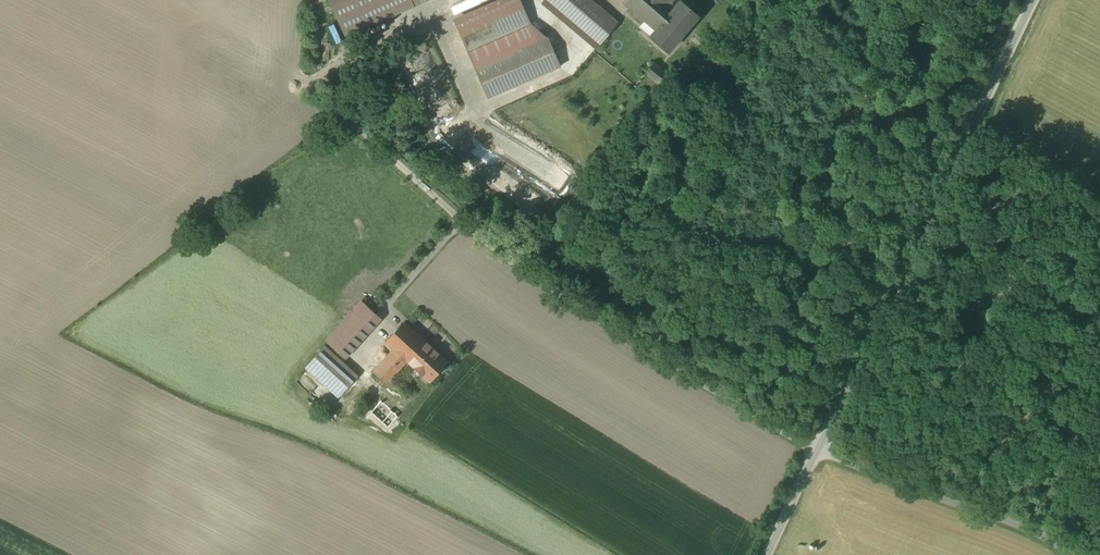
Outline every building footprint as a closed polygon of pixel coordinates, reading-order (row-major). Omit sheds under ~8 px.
[(347,38),(433,0),(330,0),(347,38)] [(477,0),(468,0),(450,7),(454,16),(479,5),(477,0)] [(453,19),(467,52),(531,24),(521,0),(496,0),(453,19)] [(593,0),(546,0),(599,45),(619,22),(593,0)] [(679,3),(675,0),(626,0),(623,3),(656,30),(679,3)] [(680,1),(679,3),(656,30),(651,36),(669,52),(699,16),(680,1)] [(531,24),(467,52),(488,100),(562,68),(548,36),(531,24)] [(381,320),(361,303),(303,369),(340,401),(359,379),(342,364),(381,320)] [(407,361),(425,341),(405,322),(386,342),(394,349),(373,372),(386,384),(407,361)] [(448,362),(425,341),(407,361),(430,382),(448,362)] [(404,395),(390,384),(381,396),(395,407),(404,395)]
